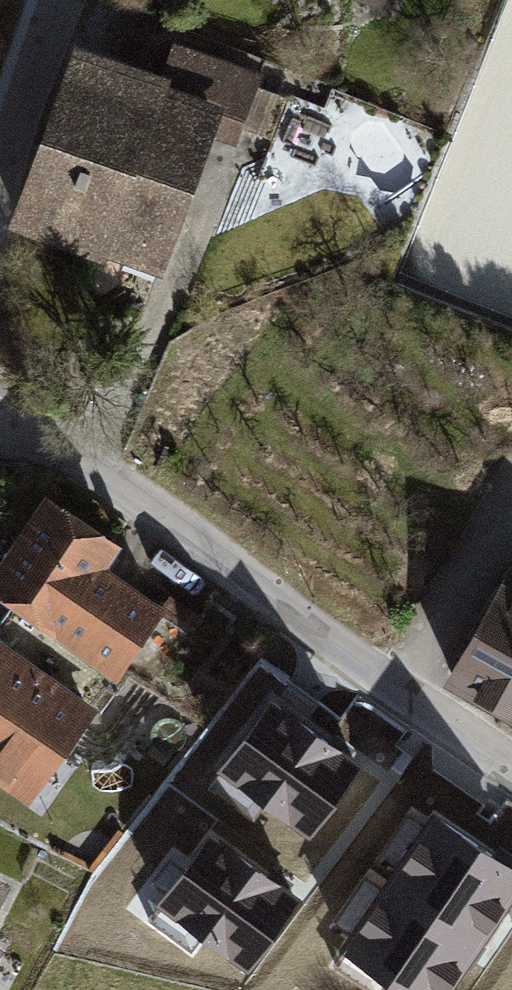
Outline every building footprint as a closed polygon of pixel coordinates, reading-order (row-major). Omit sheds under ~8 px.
[(73,43),(8,225),(164,280),(214,140),(237,148),(262,76),(173,45),(163,74),(73,43)] [(46,499),(0,566),(0,603),(117,684),(166,613),(106,572),(121,551),(46,499)] [(501,566),(439,671),(511,714),(511,572),(501,566)] [(0,644),(0,792),(28,812),(98,711),(0,644)] [(363,754),(269,685),(214,760),(308,829),(363,754)] [(434,804),(341,941),(413,989),(440,989),(511,885),(511,857),(434,804)] [(303,889),(209,820),(154,895),(248,964),(303,889)] [(0,884),(0,910),(11,890),(0,884)]
